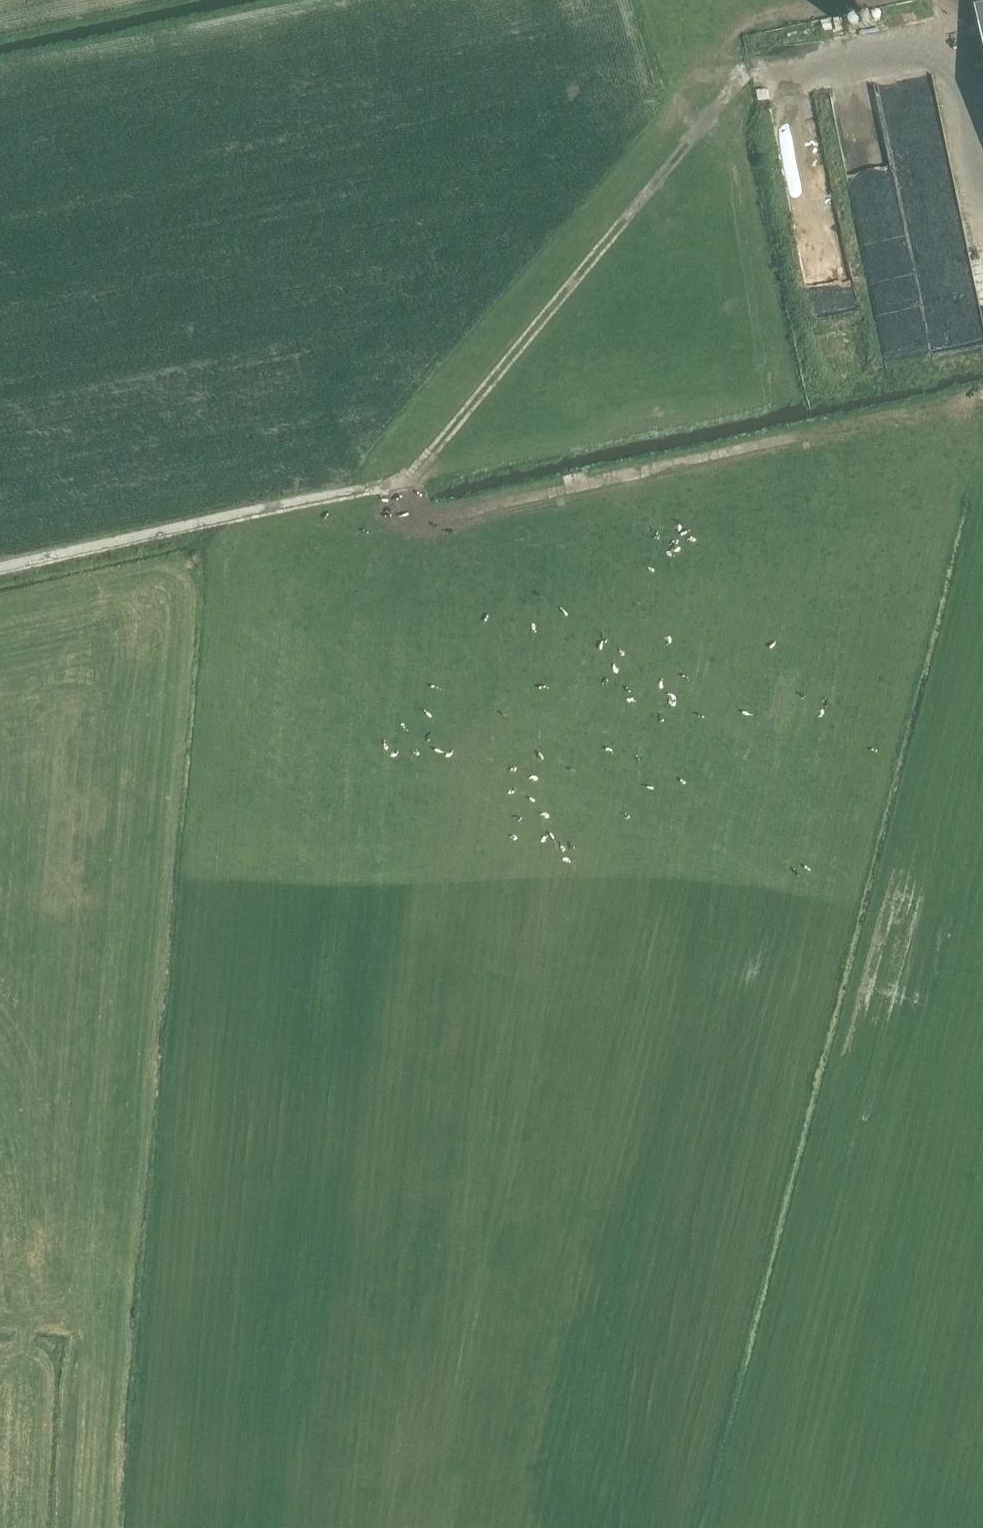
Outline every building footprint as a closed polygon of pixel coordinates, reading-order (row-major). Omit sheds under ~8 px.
[(975,8),(982,6),(982,0),(973,0),(975,8)]
